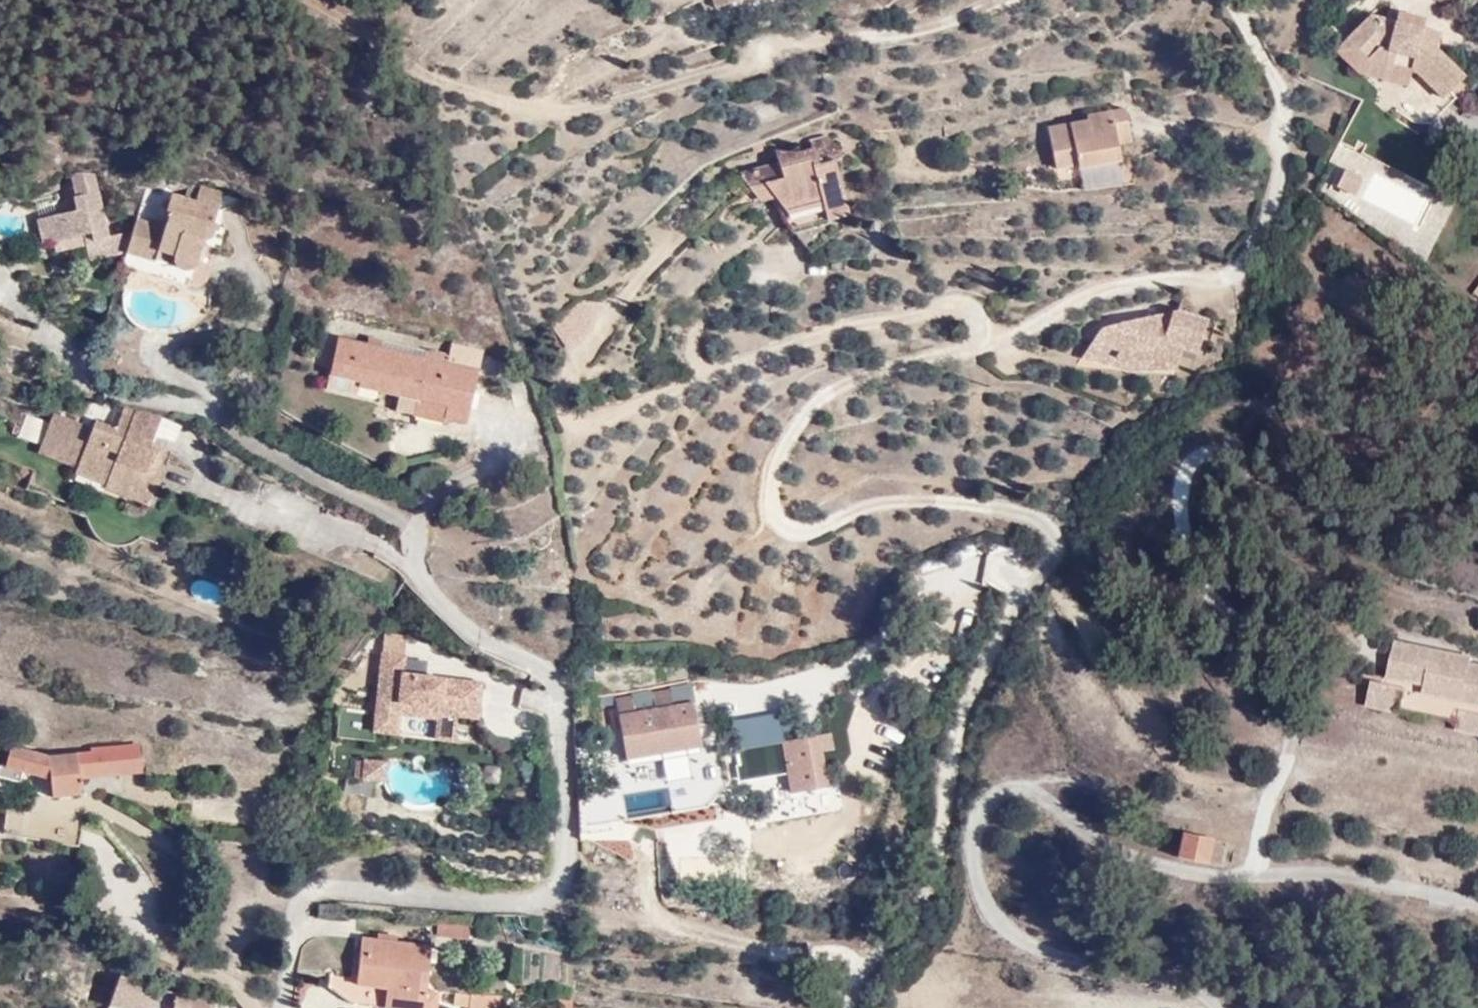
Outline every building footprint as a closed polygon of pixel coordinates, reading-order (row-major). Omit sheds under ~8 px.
[(712,10),(739,0),(708,0),(712,10)] [(1395,18),(1422,25),(1424,16),(1398,8),(1395,18)] [(677,10),(669,14),(676,27),(684,24),(677,10)] [(1367,11),(1346,40),(1369,55),(1377,44),(1395,48),(1392,62),(1409,67),(1415,69),(1442,93),(1463,70),(1436,46),(1438,30),(1422,25),(1395,18),(1367,11)] [(1389,62),(1379,60),(1369,55),(1346,40),(1338,50),(1364,68),(1406,79),(1409,67),(1392,62),(1389,62)] [(1078,169),(1119,159),(1116,143),(1114,133),(1128,130),(1123,110),(1087,114),(1089,122),(1049,131),(1057,168),(1076,163),(1078,169)] [(1114,133),(1116,143),(1130,140),(1128,130),(1114,133)] [(770,187),(776,198),(798,232),(841,217),(851,213),(837,157),(844,155),(830,135),(812,139),(813,145),(800,150),(774,150),(779,159),(737,173),(751,194),(770,187)] [(68,171),(77,209),(60,213),(36,219),(42,244),(59,239),(84,234),(86,241),(90,259),(124,249),(120,230),(108,232),(95,171),(68,171)] [(1356,180),(1344,174),(1336,188),(1348,195),(1356,180)] [(175,252),(172,263),(176,264),(179,267),(181,271),(183,272),(188,273),(193,272),(197,268),(207,239),(218,230),(220,227),(219,223),(215,221),(225,191),(200,185),(198,196),(171,190),(166,207),(175,209),(169,226),(136,218),(125,251),(151,257),(155,247),(175,252)] [(751,194),(758,204),(776,198),(770,187),(751,194)] [(841,217),(798,232),(813,253),(849,230),(841,217)] [(59,239),(62,249),(86,241),(84,234),(59,239)] [(155,247),(151,257),(172,263),(175,252),(155,247)] [(577,303),(547,328),(562,350),(584,332),(596,306),(577,303)] [(1103,325),(1095,338),(1121,354),(1126,344),(1140,352),(1148,338),(1157,341),(1158,355),(1182,362),(1187,343),(1201,347),(1210,314),(1181,305),(1108,321),(1107,321),(1106,321),(1105,322),(1104,322),(1104,323),(1104,324),(1103,324),(1103,325)] [(1095,338),(1087,351),(1135,364),(1182,362),(1158,355),(1157,341),(1148,338),(1140,352),(1126,344),(1121,354),(1095,338)] [(366,349),(387,355),(388,345),(367,341),(366,349)] [(422,353),(420,360),(387,355),(366,349),(337,343),(330,378),(362,385),(361,391),(416,403),(447,410),(444,421),(469,426),(480,374),(449,367),(451,359),(422,353)] [(449,367),(480,374),(484,355),(453,350),(451,359),(449,367)] [(362,385),(330,378),(328,392),(360,399),(361,391),(362,385)] [(416,403),(414,416),(444,421),(447,410),(416,403)] [(78,467),(106,479),(104,486),(101,491),(127,500),(131,490),(154,499),(162,482),(152,478),(157,463),(162,465),(170,449),(152,441),(165,413),(123,404),(114,426),(95,418),(91,428),(53,412),(45,433),(40,446),(38,451),(78,467)] [(37,443),(46,419),(26,412),(17,435),(37,443)] [(152,478),(162,482),(169,467),(162,465),(157,463),(152,478)] [(127,500),(150,510),(154,499),(131,490),(127,500)] [(384,636),(377,713),(341,710),(338,740),(374,743),(375,736),(398,739),(400,719),(439,722),(438,744),(455,746),(458,719),(478,721),(481,683),(403,676),(406,638),(384,636)] [(1403,675),(1410,641),(1391,637),(1384,671),(1403,675)] [(1467,659),(1446,655),(1447,649),(1410,641),(1403,675),(1384,671),(1383,679),(1368,676),(1363,701),(1398,707),(1398,704),(1454,715),(1453,723),(1474,728),(1477,709),(1477,661),(1467,659)] [(1468,653),(1447,649),(1446,655),(1467,659),(1468,653)] [(637,695),(621,697),(629,756),(656,753),(703,747),(697,704),(679,706),(677,690),(656,693),(657,697),(638,700),(637,695)] [(731,719),(735,750),(782,744),(778,713),(731,719)] [(832,737),(801,741),(801,744),(789,746),(792,764),(808,761),(809,771),(800,773),(800,769),(792,771),(795,790),(826,786),(823,762),(820,762),(818,754),(835,751),(832,737)] [(97,749),(47,754),(13,740),(5,763),(49,778),(52,796),(85,792),(83,774),(124,768),(119,738),(96,742),(97,749)] [(656,753),(629,756),(630,768),(657,765),(656,753)] [(362,762),(361,779),(369,779),(371,763),(362,762)] [(389,764),(371,763),(369,779),(388,781),(389,764)] [(1182,831),(1177,858),(1206,864),(1210,837),(1182,831)] [(475,923),(443,921),(441,937),(474,940),(475,923)] [(339,954),(337,968),(433,980),(435,948),(366,938),(365,957),(339,954)] [(337,968),(334,987),(360,990),(359,1002),(409,1007),(440,1007),(441,993),(432,993),(433,980),(337,968)] [(130,980),(120,1007),(160,1007),(166,991),(130,980)] [(475,990),(475,995),(459,995),(458,1005),(474,1007),(504,1007),(506,993),(475,990)] [(571,1001),(570,996),(557,995),(557,1007),(571,1007),(571,1001)]
